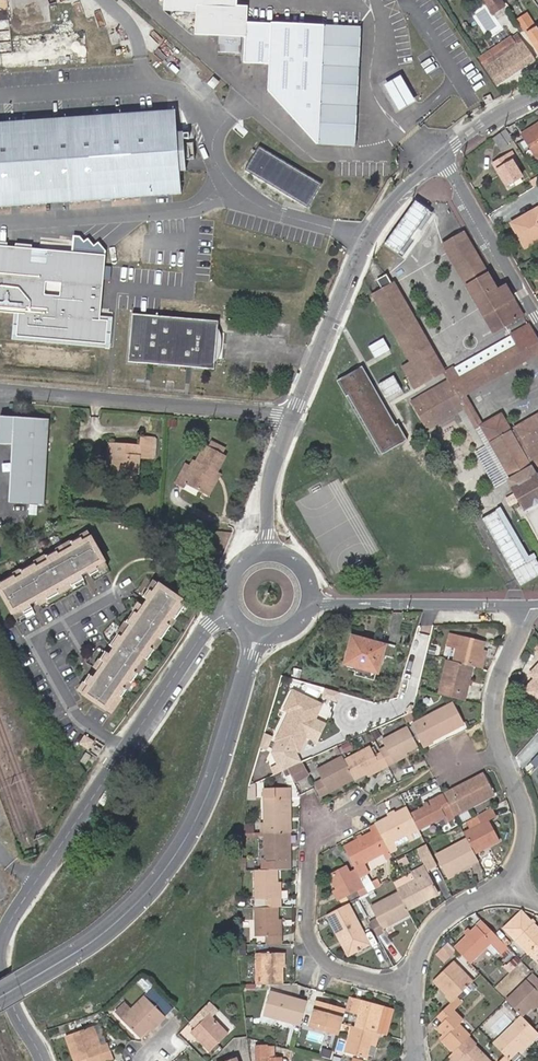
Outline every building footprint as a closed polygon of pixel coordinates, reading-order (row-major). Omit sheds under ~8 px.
[(324,27),(248,23),(249,7),(237,6),(238,0),(164,0),(163,10),(196,12),(195,35),(244,38),(243,64),(269,66),(268,92),(274,93),(276,93),(276,95),(276,101),(317,146),(324,27)] [(493,13),(498,10),(507,23),(513,19),(500,0),(484,0),(493,13)] [(519,22),(537,52),(537,34),(536,30),(527,17),(519,22)] [(362,29),(324,27),(317,146),(356,148),(362,29)] [(504,67),(492,75),(499,85),(534,61),(519,38),(513,43),(515,46),(498,58),(504,67)] [(481,58),(492,75),(504,67),(498,58),(515,46),(513,43),(510,39),(481,58)] [(402,73),(384,83),(399,110),(417,100),(402,73)] [(180,193),(175,110),(0,123),(0,205),(36,203),(37,209),(47,208),(46,202),(180,193)] [(522,135),(537,159),(537,125),(522,135)] [(500,133),(493,137),(501,149),(507,145),(500,133)] [(493,163),(507,186),(522,176),(513,160),(516,158),(512,151),(493,163)] [(251,172),(302,202),(313,184),(263,154),(251,172)] [(411,206),(385,244),(400,254),(427,217),(411,206)] [(512,224),(526,247),(537,240),(537,208),(512,224)] [(476,302),(499,289),(465,231),(443,244),(476,302)] [(0,248),(0,312),(20,314),(17,338),(106,346),(108,321),(100,320),(103,288),(106,258),(0,248)] [(388,276),(379,281),(383,288),(393,283),(388,276)] [(394,283),(372,295),(411,360),(431,349),(394,283)] [(523,315),(506,285),(499,289),(516,319),(523,315)] [(516,319),(499,289),(476,302),(493,332),(516,319)] [(211,333),(217,334),(218,323),(133,316),(129,363),(214,370),(215,360),(208,359),(209,358),(210,356),(211,353),(212,351),(213,349),(213,347),(213,346),(213,345),(213,342),(213,340),(212,338),(212,336),(211,333)] [(513,337),(518,345),(526,360),(537,353),(537,340),(529,324),(511,335),(513,337)] [(215,360),(217,334),(211,333),(212,336),(212,338),(213,340),(213,342),(213,345),(213,346),(213,347),(213,349),(212,351),(211,353),(210,356),(209,358),(208,359),(215,360)] [(370,344),(376,357),(391,350),(385,337),(370,344)] [(512,338),(464,366),(469,374),(494,359),(518,345),(513,337),(512,338)] [(518,345),(494,359),(502,374),(526,360),(518,345)] [(431,349),(411,360),(424,383),(444,371),(431,349)] [(427,429),(430,427),(465,408),(459,398),(465,395),(502,374),(494,359),(469,374),(464,366),(463,363),(445,373),(450,381),(420,397),(413,401),(427,429)] [(424,383),(411,360),(403,365),(415,388),(424,383)] [(362,369),(337,383),(380,456),(405,442),(362,369)] [(386,395),(402,391),(397,375),(382,380),(386,395)] [(459,398),(465,408),(486,445),(491,442),(492,442),(483,426),(465,395),(459,398)] [(515,429),(520,438),(528,451),(531,449),(534,455),(527,459),(516,440),(511,431),(502,415),(483,426),(492,442),(491,442),(511,478),(508,480),(513,488),(511,489),(524,511),(537,503),(537,475),(537,474),(536,475),(534,470),(537,467),(537,416),(515,429)] [(44,504),(49,419),(14,417),(0,416),(0,443),(12,443),(9,502),(44,504)] [(119,448),(117,465),(138,466),(140,450),(148,451),(149,431),(139,430),(138,439),(108,436),(107,447),(119,448)] [(520,438),(516,440),(527,459),(534,455),(531,449),(528,451),(520,438)] [(206,447),(220,455),(224,448),(210,440),(206,447)] [(185,483),(203,492),(212,476),(210,474),(212,471),(216,473),(224,457),(220,455),(206,447),(205,446),(196,462),(193,468),(189,466),(185,464),(175,482),(183,487),(185,483)] [(115,465),(117,465),(119,448),(107,447),(107,454),(116,454),(115,465)] [(212,476),(203,492),(208,495),(219,475),(216,473),(212,471),(210,474),(212,476)] [(535,551),(528,554),(504,505),(485,515),(519,585),(537,575),(537,558),(535,551)] [(86,524),(0,575),(0,583),(18,613),(107,559),(86,524)] [(194,603),(161,578),(81,686),(114,710),(194,603)] [(345,663),(377,672),(385,643),(353,635),(345,663)] [(453,662),(471,666),(482,669),(486,650),(482,650),(484,641),(460,635),(453,662)] [(438,694),(463,699),(471,666),(453,662),(446,660),(438,694)] [(529,673),(535,679),(524,690),(537,703),(537,664),(529,673)] [(277,742),(300,753),(325,705),(293,690),(284,710),(289,712),(275,741),(277,742)] [(433,740),(465,723),(453,701),(414,722),(426,746),(434,742),(433,740)] [(381,752),(388,765),(408,754),(407,751),(419,746),(408,725),(383,738),(388,748),(381,752)] [(294,751),(277,742),(272,752),(282,772),(290,768),(300,763),(294,751)] [(345,758),(355,778),(368,772),(369,774),(388,765),(381,752),(375,755),(371,746),(345,758)] [(323,795),(355,778),(345,758),(344,755),(319,768),(324,778),(317,782),(323,795)] [(290,768),(296,784),(310,777),(303,762),(300,763),(290,768)] [(486,774),(444,795),(455,815),(496,795),(486,774)] [(262,824),(262,834),(265,834),(267,834),(289,834),(290,834),(291,834),(295,834),(294,799),(290,799),(290,792),(265,792),(265,799),(265,824),(262,824)] [(427,806),(411,814),(419,829),(420,831),(447,817),(450,821),(456,818),(455,815),(444,795),(443,793),(425,803),(427,806)] [(384,821),(376,824),(376,826),(387,846),(394,842),(419,829),(411,814),(408,808),(384,821)] [(499,817),(493,808),(477,817),(480,824),(464,833),(467,839),(475,853),(501,839),(490,822),(499,817)] [(387,846),(376,826),(371,828),(374,833),(345,849),(356,869),(360,877),(371,871),(366,863),(384,853),(387,860),(392,857),(387,846)] [(289,834),(267,834),(268,863),(281,863),(281,871),(294,871),(293,849),(291,849),(291,834),(290,834),(289,834)] [(469,865),(478,860),(475,853),(467,839),(438,854),(449,876),(450,878),(470,867),(469,865)] [(250,858),(249,867),(261,868),(262,859),(250,858)] [(399,892),(408,910),(440,893),(426,866),(413,873),(417,880),(398,890),(399,892)] [(356,869),(351,872),(348,867),(331,876),(339,890),(336,891),(340,899),(365,886),(360,877),(356,869)] [(281,871),(258,871),(258,902),(270,902),(270,909),(280,909),(285,909),(285,885),(281,885),(281,871)] [(371,922),(378,935),(386,931),(385,929),(411,915),(408,910),(399,892),(373,906),(379,918),(371,922)] [(328,915),(327,916),(348,957),(370,945),(348,905),(328,915)] [(268,936),(268,945),(283,945),(283,921),(280,921),(280,909),(270,909),(259,909),(259,936),(268,936)] [(530,955),(537,947),(537,931),(533,926),(535,924),(532,921),(530,923),(521,914),(504,930),(530,955)] [(502,942),(483,922),(471,933),(469,930),(465,934),(467,937),(456,948),(471,963),(491,943),(496,948),(502,942)] [(263,953),(264,985),(284,985),(284,967),(287,967),(287,953),(263,953)] [(453,1003),(474,983),(454,962),(435,980),(448,994),(446,996),(453,1003)] [(523,1018),(533,1008),(535,1011),(537,1008),(537,987),(536,989),(528,981),(508,1001),(523,1017),(523,1018)] [(152,989),(145,996),(165,1016),(172,1009),(152,989)] [(266,1016),(303,1026),(309,1002),(301,1000),(302,998),(284,993),(284,996),(272,992),(266,1016)] [(150,1026),(152,1029),(165,1016),(145,996),(122,1019),(139,1036),(150,1026)] [(389,1007),(350,997),(347,1010),(346,1012),(361,1016),(357,1028),(378,1034),(381,1035),(389,1037),(394,1017),(396,1010),(389,1007)] [(215,1008),(209,1002),(202,1008),(208,1014),(215,1008)] [(311,1028),(340,1036),(343,1024),(346,1012),(347,1010),(318,1002),(311,1028)] [(450,1006),(438,1017),(444,1023),(438,1029),(444,1035),(441,1038),(454,1053),(462,1045),(470,1038),(472,1036),(461,1025),(465,1022),(450,1006)] [(195,1028),(208,1014),(202,1008),(189,1022),(195,1028)] [(210,1050),(227,1034),(208,1014),(195,1028),(191,1031),(210,1050)] [(537,1037),(537,1033),(536,1031),(531,1025),(530,1025),(523,1018),(523,1017),(519,1021),(495,1044),(506,1055),(510,1060),(520,1050),(522,1053),(537,1037)] [(100,1044),(106,1042),(99,1024),(93,1026),(100,1044)] [(75,1060),(79,1060),(97,1054),(109,1049),(106,1042),(100,1044),(93,1026),(66,1036),(75,1060)] [(150,1026),(139,1036),(141,1039),(152,1029),(150,1026)] [(378,1046),(381,1035),(378,1034),(357,1028),(354,1027),(347,1053),(368,1059),(372,1045),(378,1046)] [(320,1040),(322,1032),(310,1030),(308,1037),(320,1040)] [(475,1044),(470,1038),(462,1045),(454,1053),(451,1056),(456,1060),(492,1060),(475,1044)] [(281,1060),(273,1059),(273,1049),(273,1048),(257,1048),(257,1060),(281,1060)] [(109,1049),(97,1054),(100,1060),(104,1060),(112,1058),(109,1049)]
